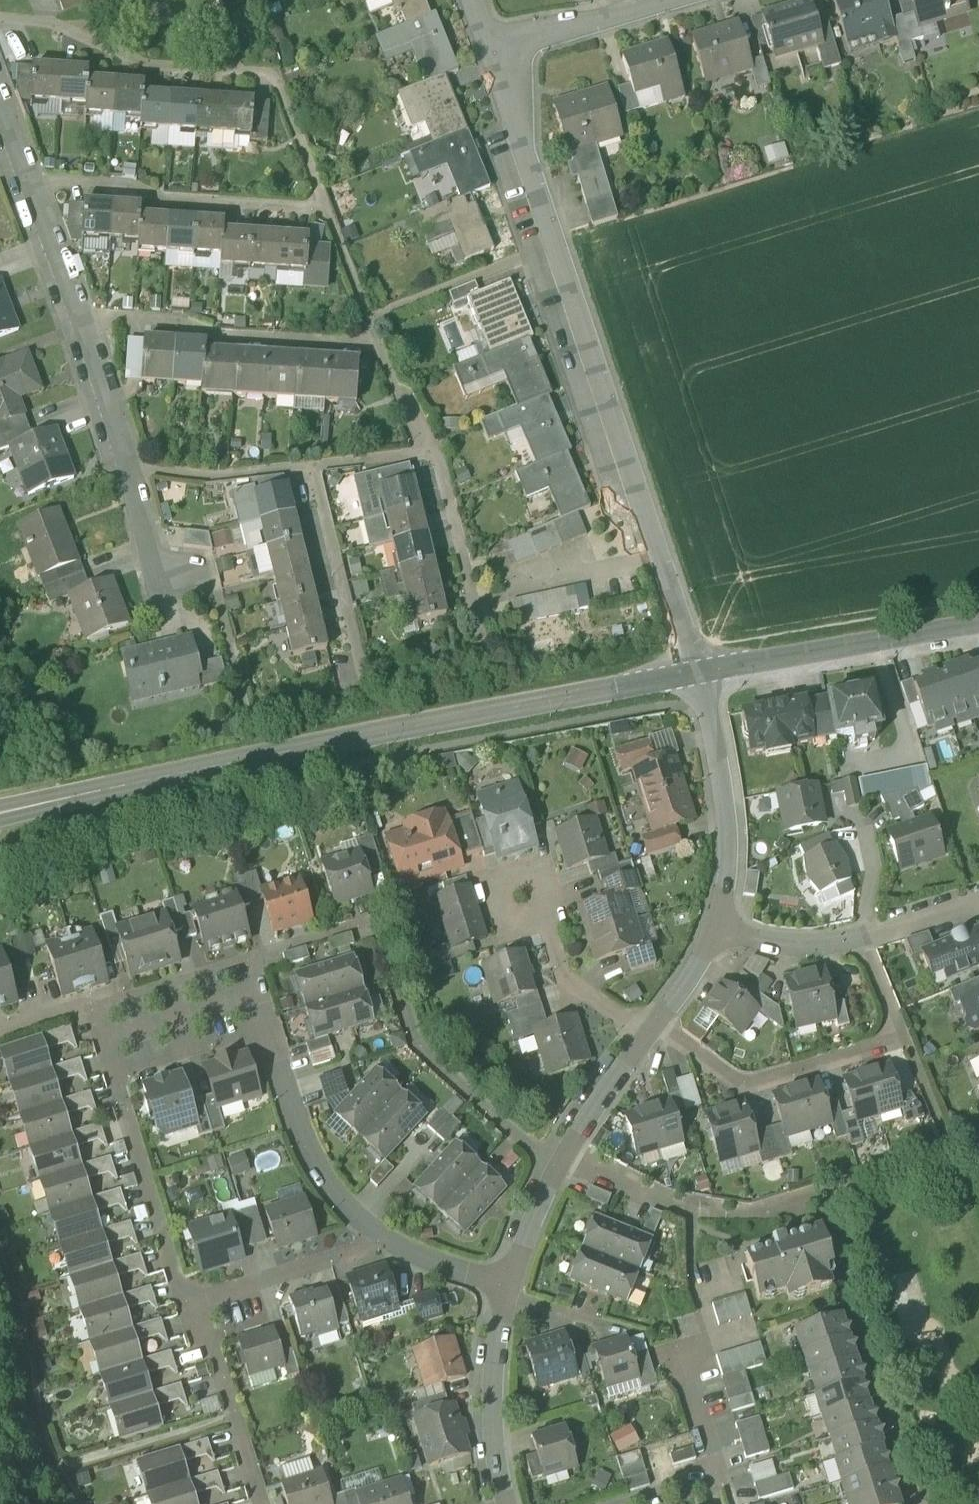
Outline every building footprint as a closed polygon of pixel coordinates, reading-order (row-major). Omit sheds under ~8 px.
[(83,0),(70,0),(59,4),(64,16),(86,8),(83,0)] [(393,8),(390,0),(369,0),(363,3),(369,18),(393,8)] [(393,8),(397,17),(402,15),(407,27),(430,17),(423,0),(390,0),(393,8)] [(851,54),(895,40),(890,21),(883,0),(833,0),(847,47),(848,46),(851,54)] [(902,17),(913,14),(909,0),(904,0),(897,2),(902,17)] [(918,29),(919,28),(932,25),(931,21),(966,11),(963,0),(909,0),(913,14),(918,29)] [(761,15),(762,18),(809,4),(808,2),(761,15)] [(770,44),(773,56),(819,42),(820,42),(816,28),(809,4),(762,18),(770,44)] [(931,21),(932,25),(934,24),(968,14),(966,11),(931,21)] [(913,14),(902,17),(910,44),(923,40),(919,28),(918,29),(913,14)] [(435,15),(430,17),(407,27),(386,35),(395,56),(410,50),(414,60),(424,85),(444,76),(458,71),(447,46),(445,47),(433,18),(436,17),(435,15)] [(897,48),(910,44),(902,17),(890,21),(895,40),(897,48)] [(750,21),(758,48),(770,44),(762,18),(750,21)] [(817,49),(823,72),(840,67),(828,24),(816,28),(820,42),(819,42),(821,47),(816,48),(817,49)] [(919,28),(923,40),(925,45),(939,41),(934,24),(932,25),(919,28)] [(286,44),(279,25),(266,29),(273,48),(286,44)] [(692,39),(704,80),(733,71),(735,76),(751,71),(749,65),(738,25),(692,39)] [(388,71),(414,60),(410,50),(395,56),(386,35),(375,40),(388,71)] [(819,42),(773,56),(775,61),(817,49),(816,48),(821,47),(819,42)] [(910,44),(897,48),(903,65),(915,62),(910,44)] [(665,104),(665,106),(685,100),(668,46),(622,60),(630,87),(634,98),(635,98),(660,90),(665,104)] [(751,71),(757,91),(770,87),(762,61),(749,65),(751,71)] [(20,101),(30,102),(32,69),(17,68),(15,92),(20,101)] [(39,103),(59,104),(61,71),(32,69),(30,102),(39,103)] [(88,72),(61,71),(59,104),(78,105),(86,105),(88,82),(88,72)] [(706,85),(735,76),(733,71),(704,80),(706,85)] [(445,78),(444,76),(424,85),(398,95),(406,114),(419,109),(425,125),(434,145),(467,132),(451,92),(447,93),(441,80),(445,78)] [(451,92),(445,78),(441,80),(447,93),(451,92)] [(116,84),(88,82),(86,105),(85,116),(94,117),(113,118),(116,84)] [(144,86),(116,84),(113,118),(126,119),(142,120),(143,96),(144,86)] [(619,90),(626,116),(639,112),(635,98),(634,98),(630,87),(619,90)] [(635,98),(639,112),(665,104),(660,90),(635,98)] [(555,110),(568,151),(594,143),(620,136),(607,94),(555,110)] [(171,97),(143,96),(142,120),(141,130),(152,131),(168,132),(171,97)] [(198,99),(171,97),(168,132),(196,134),(198,99)] [(226,101),(198,99),(196,134),(208,134),(223,135),(226,101)] [(254,103),(226,101),(223,135),(238,136),(250,137),(252,137),(254,103)] [(38,119),(58,120),(59,104),(39,103),(38,119)] [(250,143),(267,145),(270,104),(254,103),(252,137),(250,137),(250,143)] [(78,105),(59,104),(58,120),(77,121),(78,105)] [(419,109),(406,114),(412,130),(425,125),(419,109)] [(93,134),(113,135),(113,118),(94,117),(93,134)] [(126,119),(113,118),(113,135),(125,136),(126,119)] [(168,151),(168,150),(168,132),(152,131),(151,150),(168,151)] [(196,134),(168,132),(168,150),(195,151),(196,134)] [(468,134),(467,132),(434,145),(420,151),(428,171),(451,161),(462,188),(456,190),(460,199),(462,199),(490,187),(476,153),(474,154),(466,135),(468,134)] [(207,152),(223,153),(223,135),(208,134),(207,152)] [(476,153),(468,134),(466,135),(474,154),(476,153)] [(238,136),(223,135),(223,153),(238,153),(238,136)] [(568,151),(585,205),(610,198),(594,143),(568,151)] [(784,144),(763,150),(768,166),(789,159),(784,144)] [(447,167),(456,190),(462,188),(451,161),(428,171),(420,151),(409,155),(419,179),(447,167)] [(585,205),(591,227),(617,219),(610,198),(585,205)] [(472,223),(462,199),(460,199),(415,218),(423,237),(449,226),(458,249),(464,263),(494,251),(481,219),(472,223)] [(82,238),(111,240),(113,207),(84,205),(84,207),(82,238)] [(82,243),(82,238),(84,207),(69,207),(67,232),(71,242),(82,243)] [(141,208),(113,207),(111,240),(123,241),(139,242),(140,218),(141,208)] [(168,220),(140,218),(139,242),(138,252),(166,253),(168,220)] [(400,236),(416,229),(412,219),(395,226),(400,236)] [(196,221),(168,220),(166,253),(194,255),(196,221)] [(224,223),(196,221),(194,255),(222,257),(223,234),(224,223)] [(314,226),(307,249),(319,249),(325,229),(314,226)] [(449,226),(423,237),(433,260),(458,249),(449,226)] [(341,232),(347,246),(360,241),(354,227),(341,232)] [(251,235),(223,234),(222,257),(221,267),(249,269),(251,235)] [(279,237),(251,235),(249,269),(277,271),(279,237)] [(277,271),(304,273),(305,273),(306,239),(279,237),(277,271)] [(111,240),(82,238),(82,243),(81,253),(110,255),(111,240)] [(306,238),(306,239),(305,273),(304,273),(303,288),(326,290),(328,250),(319,249),(307,249),(308,238),(306,238)] [(111,240),(110,255),(122,255),(123,241),(111,240)] [(193,272),(194,255),(166,253),(165,270),(193,272)] [(194,255),(193,272),(221,273),(221,267),(222,257),(194,255)] [(277,271),(249,269),(248,283),(276,285),(277,271)] [(304,273),(277,271),(276,285),(276,289),(303,291),(303,288),(304,273)] [(449,295),(454,305),(467,300),(480,295),(475,284),(449,295)] [(486,326),(497,353),(521,343),(528,340),(531,339),(520,310),(515,312),(504,285),(480,295),(467,300),(479,329),(486,326)] [(17,332),(10,312),(8,313),(2,297),(4,296),(0,287),(0,338),(17,332)] [(191,302),(171,300),(170,312),(190,314),(191,302)] [(480,360),(497,353),(486,326),(479,329),(469,333),(475,348),(480,360)] [(141,382),(144,340),(128,340),(125,381),(141,382)] [(156,375),(173,376),(175,342),(144,340),(141,382),(155,383),(156,375)] [(536,360),(528,340),(521,343),(526,356),(522,357),(525,364),(536,360)] [(206,344),(175,342),(173,376),(172,384),(186,385),(186,377),(203,378),(205,352),(206,344)] [(506,384),(517,409),(544,399),(547,397),(551,396),(536,360),(525,364),(522,357),(526,356),(521,343),(497,353),(480,360),(459,368),(454,370),(455,372),(468,367),(470,374),(468,375),(470,379),(472,378),(476,388),(504,377),(506,384)] [(455,357),(459,368),(480,360),(475,348),(455,357)] [(236,354),(205,352),(203,378),(203,386),(202,394),(215,395),(216,386),(234,388),(236,354)] [(266,356),(236,354),(234,388),(233,396),(246,397),(247,388),(264,389),(266,356)] [(25,356),(3,365),(15,395),(37,387),(25,356)] [(297,358),(266,356),(264,389),(264,398),(277,398),(278,390),(295,391),(297,358)] [(327,360),(297,358),(295,391),(294,399),(307,400),(308,392),(325,393),(327,360)] [(359,362),(327,360),(325,393),(325,401),(338,402),(338,394),(357,395),(359,362)] [(2,425),(23,417),(15,395),(3,365),(0,366),(0,426),(2,425)] [(468,367),(455,372),(467,400),(506,384),(504,377),(476,388),(472,378),(470,379),(468,375),(470,374),(468,367)] [(156,375),(155,383),(172,384),(173,376),(156,375)] [(186,385),(203,386),(203,378),(186,377),(186,385)] [(216,386),(215,395),(233,396),(234,388),(216,386)] [(246,397),(264,398),(264,389),(247,388),(246,397)] [(278,390),(277,398),(294,399),(295,391),(278,390)] [(308,392),(307,400),(325,401),(325,393),(308,392)] [(338,394),(338,402),(356,403),(357,395),(338,394)] [(558,424),(547,397),(544,399),(555,426),(558,424)] [(294,411),(294,399),(277,398),(276,410),(294,411)] [(294,399),(294,411),(324,412),(325,401),(307,400),(294,399)] [(529,436),(541,465),(567,454),(570,453),(558,424),(555,426),(544,399),(517,409),(497,418),(504,436),(520,429),(530,425),(533,434),(529,436)] [(356,403),(338,402),(337,411),(356,412),(356,403)] [(2,425),(6,435),(27,427),(23,417),(2,425)] [(330,417),(324,417),(322,452),(328,453),(330,417)] [(504,436),(497,418),(480,425),(488,443),(504,436)] [(459,420),(441,421),(442,434),(459,433),(459,420)] [(526,442),(536,467),(541,465),(529,436),(533,434),(530,425),(520,429),(526,442)] [(32,440),(27,427),(6,435),(10,447),(11,448),(15,447),(32,440)] [(520,429),(504,436),(510,449),(526,442),(520,429)] [(21,477),(29,497),(73,480),(67,462),(65,463),(58,443),(59,442),(55,431),(32,440),(15,447),(26,475),(21,477)] [(6,435),(0,437),(0,451),(10,447),(6,435)] [(590,509),(567,454),(541,465),(536,467),(515,475),(526,501),(549,492),(561,521),(565,520),(577,514),(590,509)] [(367,522),(387,517),(380,489),(412,482),(409,467),(355,480),(365,522),(367,522)] [(254,491),(255,496),(286,488),(284,477),(250,481),(253,491),(254,491)] [(413,481),(412,482),(380,489),(387,517),(420,509),(413,481)] [(254,496),(261,523),(294,515),(287,488),(286,488),(255,496),(254,496)] [(234,495),(241,528),(261,523),(254,496),(255,496),(254,491),(253,491),(234,495)] [(420,509),(387,517),(394,544),(426,536),(420,509)] [(32,546),(44,576),(54,572),(77,563),(57,511),(19,526),(28,548),(32,546)] [(577,514),(565,520),(574,542),(587,536),(577,514)] [(300,542),(294,515),(261,523),(268,550),(300,542)] [(374,548),(394,544),(387,517),(367,522),(374,548)] [(561,521),(553,524),(562,547),(574,542),(565,520),(561,521)] [(268,550),(261,523),(241,528),(246,548),(247,555),(268,550)] [(553,524),(541,529),(550,551),(562,547),(553,524)] [(230,531),(233,546),(234,551),(246,548),(241,528),(230,531)] [(528,535),(528,536),(537,557),(550,551),(541,529),(528,535)] [(233,546),(230,531),(209,536),(213,551),(233,546)] [(183,548),(213,551),(209,536),(209,535),(185,532),(183,548)] [(433,562),(426,536),(394,544),(400,570),(433,562)] [(528,536),(518,540),(526,561),(537,557),(528,536)] [(518,540),(508,544),(517,565),(526,561),(518,540)] [(307,569),(300,542),(268,550),(274,577),(307,569)] [(508,544),(498,548),(507,569),(517,565),(508,544)] [(496,573),(507,569),(498,548),(488,553),(496,573)] [(274,577),(268,550),(247,555),(254,582),(274,577)] [(231,559),(215,563),(218,575),(234,571),(231,559)] [(362,576),(359,559),(346,562),(350,579),(362,576)] [(54,572),(58,583),(84,573),(80,562),(77,563),(54,572)] [(433,562),(400,570),(407,597),(439,589),(433,562)] [(313,596),(307,569),(274,577),(280,604),(313,596)] [(396,600),(407,597),(400,570),(381,575),(387,602),(396,600)] [(43,589),(58,583),(54,572),(44,576),(39,578),(43,589)] [(90,588),(84,573),(58,583),(64,598),(69,596),(75,594),(90,588)] [(79,620),(87,641),(128,625),(120,604),(119,605),(109,581),(90,588),(75,594),(85,618),(79,620)] [(366,582),(353,585),(356,599),(369,595),(366,582)] [(49,604),(64,598),(58,583),(43,589),(49,604)] [(586,585),(575,588),(580,610),(590,608),(586,585)] [(569,612),(580,610),(575,588),(564,590),(569,612)] [(407,597),(409,607),(413,625),(417,624),(446,617),(439,589),(407,597)] [(559,615),(569,612),(564,590),(554,592),(559,615)] [(548,617),(559,615),(554,592),(544,594),(548,617)] [(75,594),(69,596),(79,620),(85,618),(75,594)] [(538,619),(548,617),(544,594),(533,597),(538,619)] [(237,596),(223,599),(227,613),(240,610),(237,596)] [(320,623),(313,596),(280,604),(283,619),(286,631),(320,623)] [(396,600),(398,609),(409,607),(407,597),(396,600)] [(528,621),(538,619),(533,597),(523,599),(528,621)] [(517,624),(528,621),(523,599),(512,601),(517,624)] [(283,619),(280,604),(265,607),(268,622),(283,619)] [(419,633),(417,624),(413,625),(409,607),(398,609),(405,636),(419,633)] [(327,650),(320,623),(286,631),(293,658),(300,657),(314,653),(327,650)] [(163,689),(164,694),(200,686),(196,669),(199,668),(199,666),(193,642),(123,659),(127,677),(134,675),(139,694),(163,689)] [(441,651),(431,645),(424,658),(434,663),(441,651)] [(314,653),(300,657),(303,672),(318,668),(314,653)] [(223,661),(199,666),(199,668),(196,669),(200,686),(201,690),(228,684),(223,661)] [(955,668),(971,716),(978,713),(978,667),(978,666),(969,669),(964,671),(962,665),(955,668)] [(950,723),(971,716),(955,668),(948,670),(949,676),(944,678),(936,680),(935,680),(950,723)] [(134,675),(127,677),(133,702),(164,694),(163,689),(139,694),(134,675)] [(928,730),(950,723),(935,680),(936,680),(934,675),(926,677),(928,683),(923,685),(914,688),(913,688),(919,705),(928,730)] [(900,686),(908,709),(919,705),(913,688),(914,688),(912,682),(900,686)] [(873,690),(828,699),(835,739),(838,739),(837,739),(852,736),(853,745),(874,741),(873,732),(881,730),(873,690)] [(834,740),(835,739),(828,699),(827,699),(828,703),(806,707),(805,703),(803,704),(803,706),(788,709),(787,707),(742,715),(745,727),(749,730),(751,739),(748,744),(750,756),(766,753),(770,748),(783,745),(788,748),(813,744),(812,740),(833,736),(834,740)] [(928,730),(919,705),(908,709),(916,734),(928,730)] [(669,735),(648,742),(654,763),(672,757),(676,756),(669,735)] [(615,752),(622,773),(634,769),(654,763),(648,742),(615,752)] [(588,758),(572,750),(564,767),(580,774),(588,758)] [(477,766),(466,755),(456,766),(467,777),(477,766)] [(634,769),(644,801),(682,789),(672,757),(654,763),(634,769)] [(453,758),(441,760),(443,773),(456,770),(453,758)] [(863,803),(881,799),(916,792),(931,789),(934,788),(927,767),(858,781),(863,803)] [(841,783),(845,803),(859,800),(855,781),(841,783)] [(496,853),(493,854),(496,861),(539,848),(518,783),(476,796),(483,820),(485,819),(479,801),(513,791),(520,813),(525,812),(535,844),(496,855),(496,853)] [(782,818),(786,833),(818,827),(823,824),(816,787),(809,789),(780,794),(785,818),(782,818)] [(692,822),(682,789),(644,801),(654,834),(674,828),(692,822)] [(935,799),(931,789),(916,792),(923,805),(935,799)] [(496,853),(496,855),(535,844),(525,812),(520,813),(513,791),(479,801),(485,819),(496,853)] [(881,799),(893,824),(899,821),(909,815),(924,808),(923,805),(916,792),(881,799)] [(604,803),(587,809),(591,821),(608,815),(604,803)] [(353,811),(344,824),(356,832),(365,819),(353,811)] [(386,839),(401,885),(445,871),(443,864),(457,860),(459,866),(462,865),(460,859),(448,822),(445,812),(425,818),(427,826),(405,833),(386,839)] [(460,859),(483,852),(474,823),(471,814),(448,822),(460,859)] [(913,826),(909,815),(899,821),(902,830),(913,826)] [(427,826),(425,818),(402,825),(405,833),(427,826)] [(483,820),(474,823),(483,852),(484,857),(493,854),(496,853),(485,819),(483,820)] [(888,834),(900,870),(916,865),(914,859),(924,856),(926,862),(942,856),(930,820),(913,826),(902,830),(888,834)] [(557,833),(569,870),(588,864),(606,858),(602,844),(599,845),(592,822),(557,833)] [(642,838),(648,859),(681,849),(674,828),(654,834),(642,838)] [(799,848),(804,859),(833,847),(828,836),(799,848)] [(360,854),(367,877),(382,872),(372,838),(355,842),(359,854),(360,854)] [(359,854),(355,842),(341,847),(345,858),(358,854),(359,854)] [(821,896),(826,907),(854,894),(849,883),(850,883),(847,862),(834,846),(833,847),(804,859),(803,860),(807,880),(819,897),(821,896)] [(322,866),(334,906),(372,894),(367,877),(360,854),(359,854),(358,854),(359,858),(346,862),(345,858),(322,866)] [(588,864),(591,876),(597,874),(618,868),(614,856),(606,859),(606,858),(588,864)] [(914,859),(916,865),(926,862),(924,856),(914,859)] [(443,864),(445,871),(459,866),(457,860),(443,864)] [(597,874),(601,887),(629,878),(630,880),(635,878),(636,878),(631,864),(618,868),(597,874)] [(116,884),(111,865),(97,869),(103,888),(116,884)] [(261,893),(257,880),(255,873),(241,877),(244,885),(250,905),(263,900),(261,893)] [(743,897),(756,898),(759,875),(747,873),(743,897)] [(580,908),(588,935),(634,921),(633,919),(626,895),(634,893),(630,880),(629,878),(601,887),(605,901),(580,908)] [(646,915),(635,878),(630,880),(634,893),(626,895),(633,919),(646,915)] [(299,881),(284,886),(285,890),(300,885),(299,881)] [(250,906),(250,905),(244,885),(232,888),(234,893),(239,910),(250,906)] [(312,921),(300,885),(285,890),(284,886),(261,893),(263,900),(273,933),(312,921)] [(437,899),(452,948),(484,938),(469,889),(437,899)] [(194,913),(207,954),(249,941),(239,910),(234,893),(217,898),(219,906),(194,913)] [(183,898),(174,901),(179,918),(188,915),(183,898)] [(172,935),(183,931),(179,918),(174,901),(162,905),(166,916),(172,935)] [(100,919),(111,953),(122,949),(117,932),(118,931),(113,915),(100,919)] [(188,915),(179,918),(183,931),(186,940),(197,936),(190,915),(188,915)] [(166,916),(141,924),(155,970),(180,962),(172,935),(166,916)] [(642,947),(634,921),(588,935),(596,962),(625,953),(642,948),(642,947)] [(131,977),(155,970),(141,924),(118,931),(117,932),(122,949),(131,977)] [(928,973),(946,965),(951,979),(978,967),(978,931),(966,936),(965,933),(950,939),(951,941),(934,948),(921,953),(921,954),(928,973)] [(46,947),(62,998),(108,984),(92,933),(80,937),(79,937),(80,938),(78,940),(61,945),(59,944),(58,943),(46,947)] [(328,941),(332,953),(355,946),(351,934),(328,941)] [(905,942),(912,958),(921,954),(921,953),(934,948),(928,934),(905,942)] [(30,936),(21,939),(27,959),(37,956),(30,936)] [(17,962),(27,959),(21,939),(10,942),(17,962)] [(625,953),(631,973),(656,965),(649,945),(642,947),(642,948),(625,953)] [(283,956),(286,967),(309,960),(306,949),(283,956)] [(18,1004),(2,952),(0,953),(0,1009),(18,1004)] [(497,987),(501,1004),(514,1000),(535,994),(537,993),(536,992),(533,993),(527,971),(530,970),(524,952),(484,963),(491,989),(497,987)] [(743,969),(760,982),(763,977),(774,962),(760,960),(751,957),(743,969)] [(295,976),(315,1042),(328,1038),(373,1024),(366,1002),(353,958),(295,976)] [(493,1006),(501,1004),(497,987),(491,989),(484,963),(481,964),(493,1006)] [(946,981),(951,979),(946,965),(928,973),(931,978),(943,973),(946,981)] [(824,973),(805,978),(815,1024),(835,1019),(832,1005),(830,999),(833,997),(831,988),(828,987),(824,973)] [(760,982),(753,991),(763,998),(773,984),(763,977),(760,982)] [(796,1029),(815,1024),(805,978),(785,983),(788,996),(785,999),(788,1008),(791,1009),(796,1029)] [(954,1007),(962,1004),(961,1003),(978,996),(978,980),(948,993),(954,1007)] [(635,986),(623,994),(630,1006),(643,998),(635,986)] [(704,1009),(705,1010),(718,1020),(739,1035),(756,1012),(757,1011),(743,1001),(722,986),(704,1009)] [(756,1012),(784,1032),(779,1010),(763,998),(753,991),(752,990),(743,1001),(757,1011),(756,1012)] [(514,1000),(518,1012),(540,1005),(537,993),(535,994),(514,1000)] [(973,1033),(978,1030),(978,996),(961,1003),(962,1004),(967,1018),(965,1023),(968,1030),(973,1033)] [(366,1002),(373,1024),(387,1020),(380,998),(366,1002)] [(682,1031),(700,1045),(707,1035),(694,1025),(705,1010),(704,1009),(694,1002),(680,1022),(682,1031)] [(835,1019),(837,1029),(849,1026),(843,1003),(832,1005),(835,1019)] [(547,1027),(540,1005),(518,1012),(506,1016),(514,1042),(536,1036),(535,1030),(547,1027)] [(707,1035),(718,1020),(705,1010),(694,1025),(707,1035)] [(536,1036),(548,1074),(588,1062),(574,1018),(547,1027),(535,1030),(536,1036)] [(48,1036),(52,1049),(73,1042),(69,1029),(48,1036)] [(10,1084),(50,1071),(44,1052),(52,1049),(48,1036),(0,1051),(0,1052),(6,1072),(11,1070),(14,1082),(10,1083),(10,1084)] [(309,1056),(310,1056),(331,1049),(328,1038),(315,1042),(306,1045),(309,1056)] [(335,1061),(331,1049),(310,1056),(313,1068),(335,1061)] [(213,1096),(217,1108),(218,1107),(243,1099),(245,1103),(260,1098),(247,1056),(234,1060),(232,1057),(217,1061),(218,1065),(205,1069),(213,1096)] [(968,1063),(976,1082),(978,1081),(978,1059),(968,1063)] [(58,1069),(62,1082),(84,1075),(80,1062),(58,1069)] [(889,1068),(866,1075),(879,1115),(901,1109),(901,1108),(898,1098),(889,1068)] [(58,1069),(50,1071),(10,1084),(16,1104),(21,1103),(24,1114),(20,1116),(20,1117),(60,1104),(54,1084),(62,1082),(58,1069)] [(351,1131),(385,1162),(426,1118),(402,1096),(376,1071),(334,1116),(351,1131)] [(669,1097),(680,1094),(676,1082),(673,1071),(662,1074),(669,1097)] [(318,1079),(322,1091),(345,1084),(342,1072),(318,1079)] [(158,1133),(167,1138),(196,1129),(198,1128),(190,1103),(181,1075),(143,1087),(148,1102),(144,1103),(151,1124),(154,1123),(158,1133)] [(866,1119),(879,1115),(866,1075),(844,1082),(853,1112),(856,1122),(866,1119)] [(692,1077),(676,1082),(680,1094),(685,1112),(701,1107),(692,1077)] [(819,1083),(796,1090),(808,1130),(830,1124),(831,1124),(826,1106),(819,1083)] [(349,1096),(345,1084),(322,1091),(325,1103),(349,1096)] [(402,1096),(426,1118),(435,1108),(412,1086),(402,1096)] [(786,1137),(808,1130),(796,1090),(773,1097),(782,1126),(785,1137),(786,1137)] [(68,1101),(72,1114),(94,1107),(90,1095),(68,1101)] [(901,1109),(906,1125),(924,1120),(920,1108),(910,1095),(898,1098),(901,1108),(901,1109)] [(213,1096),(202,1100),(212,1134),(225,1130),(218,1107),(217,1108),(213,1096)] [(199,1138),(212,1134),(202,1100),(190,1103),(198,1128),(196,1129),(199,1138)] [(68,1101),(60,1104),(20,1117),(26,1137),(31,1135),(34,1147),(30,1148),(30,1149),(70,1136),(64,1117),(72,1114),(68,1101)] [(835,1141),(848,1137),(841,1115),(837,1102),(826,1106),(831,1124),(830,1124),(835,1141)] [(670,1104),(648,1111),(660,1151),(683,1144),(670,1104)] [(745,1105),(725,1111),(739,1157),(757,1151),(758,1151),(753,1134),(752,1131),(755,1129),(752,1120),(749,1119),(745,1105)] [(427,1128),(436,1136),(452,1118),(443,1110),(427,1128)] [(638,1158),(660,1151),(648,1111),(625,1118),(637,1158),(638,1158)] [(719,1163),(739,1157),(725,1111),(706,1117),(710,1131),(708,1133),(710,1142),(713,1143),(719,1163)] [(853,1112),(841,1115),(848,1137),(851,1148),(863,1145),(856,1122),(853,1112)] [(351,1131),(334,1116),(325,1125),(342,1141),(351,1131)] [(461,1126),(452,1118),(436,1136),(445,1144),(461,1126)] [(873,1142),(866,1119),(856,1122),(863,1145),(873,1142)] [(782,1126),(770,1129),(779,1161),(792,1157),(790,1151),(786,1137),(785,1137),(782,1126)] [(78,1134),(82,1146),(104,1140),(100,1127),(78,1134)] [(762,1166),(779,1161),(770,1129),(753,1134),(758,1151),(757,1151),(762,1166)] [(812,1145),(808,1130),(786,1137),(790,1151),(812,1145)] [(78,1134),(70,1136),(30,1149),(37,1169),(41,1168),(45,1179),(40,1180),(40,1182),(80,1169),(74,1149),(82,1146),(78,1134)] [(111,1145),(117,1160),(130,1156),(125,1140),(111,1145)] [(414,1189),(464,1235),(505,1191),(455,1144),(414,1189)] [(683,1144),(660,1151),(663,1162),(664,1164),(687,1157),(683,1144)] [(660,1151),(638,1158),(642,1169),(663,1162),(660,1151)] [(757,1151),(739,1157),(743,1172),(762,1166),(757,1151)] [(244,1155),(227,1161),(234,1179),(251,1172),(244,1155)] [(221,1156),(206,1160),(211,1174),(225,1169),(221,1156)] [(724,1177),(743,1172),(739,1157),(719,1163),(724,1177)] [(88,1166),(92,1179),(114,1173),(110,1160),(88,1166)] [(199,1177),(211,1174),(206,1160),(194,1164),(199,1177)] [(368,1180),(377,1188),(394,1170),(385,1162),(368,1180)] [(88,1166),(80,1169),(40,1182),(47,1202),(51,1200),(55,1211),(50,1213),(51,1214),(90,1201),(84,1182),(92,1179),(88,1166)] [(37,1169),(40,1180),(45,1179),(41,1168),(37,1169)] [(134,1173),(120,1177),(124,1189),(137,1185),(134,1173)] [(389,1199),(398,1207),(414,1189),(405,1181),(389,1199)] [(282,1210),(305,1202),(299,1186),(276,1193),(281,1207),(282,1210)] [(585,1199),(607,1208),(611,1197),(590,1188),(585,1199)] [(199,1190),(184,1196),(188,1207),(204,1201),(199,1190)] [(98,1199),(102,1211),(124,1205),(120,1192),(98,1199)] [(98,1199),(90,1201),(51,1214),(57,1234),(62,1233),(65,1244),(60,1245),(61,1246),(100,1234),(94,1214),(102,1211),(98,1199)] [(47,1202),(50,1213),(55,1211),(51,1200),(47,1202)] [(230,1217),(241,1213),(237,1201),(221,1206),(225,1218),(230,1217)] [(267,1212),(278,1249),(315,1238),(305,1202),(282,1210),(281,1207),(267,1212)] [(256,1209),(241,1213),(252,1248),(267,1243),(256,1209)] [(642,1233),(653,1238),(663,1216),(652,1211),(642,1233)] [(240,1251),(252,1248),(241,1213),(230,1217),(240,1251)] [(192,1241),(200,1270),(222,1263),(223,1267),(243,1261),(240,1251),(230,1217),(225,1218),(201,1226),(204,1237),(192,1241)] [(570,1282),(626,1305),(631,1292),(652,1241),(596,1219),(570,1282)] [(109,1231),(113,1244),(134,1238),(130,1225),(109,1231)] [(188,1230),(192,1241),(204,1237),(201,1226),(188,1230)] [(786,1292),(789,1301),(793,1299),(792,1295),(803,1292),(804,1296),(831,1288),(825,1268),(831,1266),(820,1230),(808,1233),(805,1232),(799,1233),(798,1236),(784,1240),(784,1239),(771,1243),(773,1248),(759,1252),(756,1251),(751,1252),(749,1255),(745,1256),(759,1300),(764,1299),(763,1295),(774,1292),(775,1295),(786,1292)] [(109,1231),(100,1234),(61,1246),(67,1266),(71,1265),(75,1276),(70,1278),(71,1279),(110,1266),(104,1246),(113,1244),(109,1231)] [(57,1234),(60,1245),(65,1244),(62,1233),(57,1234)] [(119,1264),(123,1276),(144,1270),(140,1257),(119,1264)] [(119,1264),(110,1266),(71,1279),(77,1299),(81,1297),(84,1309),(80,1310),(81,1311),(121,1299),(114,1279),(123,1276),(119,1264)] [(348,1280),(359,1317),(374,1312),(375,1316),(377,1315),(399,1309),(398,1306),(386,1268),(348,1280)] [(129,1296),(133,1309),(154,1303),(150,1290),(129,1296)] [(326,1291),(317,1294),(329,1300),(333,1314),(345,1311),(338,1290),(327,1293),(326,1291)] [(289,1299),(301,1339),(317,1334),(318,1338),(339,1331),(337,1328),(333,1314),(329,1300),(317,1294),(313,1295),(312,1291),(289,1299)] [(645,1297),(631,1292),(626,1305),(639,1310),(645,1297)] [(417,1313),(420,1323),(442,1316),(436,1293),(413,1300),(413,1301),(417,1313)] [(129,1296),(121,1299),(81,1311),(87,1331),(92,1330),(95,1341),(90,1342),(91,1343),(131,1331),(125,1311),(133,1309),(129,1296)] [(712,1306),(719,1327),(752,1317),(745,1296),(712,1306)] [(377,1315),(380,1324),(417,1313),(413,1301),(398,1306),(399,1309),(377,1315)] [(333,1314),(337,1328),(349,1324),(345,1311),(333,1314)] [(380,1324),(377,1315),(375,1316),(374,1312),(359,1317),(360,1321),(361,1320),(364,1329),(380,1324)] [(803,1354),(804,1354),(804,1353),(847,1340),(846,1340),(846,1337),(849,1331),(843,1327),(840,1318),(796,1331),(803,1354)] [(139,1328),(143,1341),(164,1335),(160,1322),(139,1328)] [(139,1328),(131,1331),(91,1343),(97,1364),(102,1362),(105,1373),(100,1375),(101,1376),(141,1363),(135,1344),(143,1341),(139,1328)] [(246,1367),(249,1377),(250,1377),(254,1390),(277,1383),(273,1370),(284,1366),(281,1354),(273,1331),(238,1342),(241,1352),(235,1354),(240,1369),(246,1367)] [(526,1348),(537,1384),(552,1380),(553,1383),(576,1377),(576,1376),(569,1353),(564,1336),(526,1348)] [(627,1341),(631,1356),(647,1351),(642,1336),(627,1341)] [(810,1376),(811,1376),(811,1375),(854,1362),(852,1353),(855,1347),(849,1344),(847,1340),(846,1340),(847,1340),(804,1353),(804,1354),(810,1376)] [(422,1375),(426,1390),(442,1385),(464,1378),(452,1341),(417,1352),(424,1374),(422,1375)] [(594,1351),(606,1389),(637,1379),(638,1379),(631,1356),(627,1341),(594,1351)] [(716,1358),(723,1379),(745,1372),(766,1366),(760,1344),(716,1358)] [(576,1377),(577,1381),(589,1377),(581,1350),(569,1353),(576,1376),(576,1377)] [(284,1366),(287,1378),(299,1374),(292,1351),(281,1354),(284,1366)] [(637,1379),(641,1391),(657,1386),(647,1351),(631,1356),(638,1379),(637,1379)] [(149,1361),(153,1374),(174,1367),(170,1354),(149,1361)] [(149,1361),(141,1363),(101,1376),(107,1396),(112,1395),(115,1406),(110,1407),(111,1408),(151,1396),(145,1376),(153,1374),(149,1361)] [(811,1376),(817,1397),(860,1384),(860,1385),(862,1384),(860,1380),(864,1373),(858,1370),(855,1361),(854,1362),(811,1375),(811,1376)] [(97,1364),(100,1375),(105,1373),(102,1362),(97,1364)] [(182,1382),(207,1379),(205,1366),(180,1370),(182,1382)] [(722,1379),(725,1391),(748,1384),(745,1372),(723,1379),(722,1379)] [(637,1379),(606,1389),(609,1401),(641,1391),(637,1379)] [(538,1388),(553,1383),(552,1380),(537,1384),(538,1388)] [(751,1395),(748,1384),(725,1391),(728,1402),(751,1395)] [(823,1420),(824,1420),(823,1418),(866,1405),(864,1397),(867,1391),(861,1387),(860,1385),(860,1384),(817,1397),(815,1397),(822,1419),(823,1420)] [(416,1393),(419,1405),(445,1397),(442,1385),(426,1390),(416,1393)] [(159,1393),(163,1406),(184,1399),(180,1387),(159,1393)] [(159,1393),(151,1396),(111,1408),(117,1428),(122,1427),(125,1438),(120,1439),(121,1441),(161,1429),(155,1408),(163,1406),(159,1393)] [(755,1407),(751,1395),(728,1402),(732,1414),(755,1407)] [(446,1397),(445,1397),(419,1405),(412,1407),(415,1419),(449,1409),(446,1397)] [(822,1419),(815,1397),(803,1401),(809,1422),(822,1419)] [(221,1413),(216,1398),(200,1403),(204,1418),(221,1413)] [(829,1440),(830,1440),(874,1427),(873,1423),(876,1417),(870,1414),(867,1405),(866,1405),(823,1418),(824,1420),(829,1440)] [(415,1419),(430,1466),(468,1455),(463,1437),(459,1424),(454,1407),(449,1409),(415,1419)] [(736,1426),(741,1443),(764,1436),(759,1419),(736,1426)] [(464,1423),(459,1424),(463,1437),(468,1436),(464,1423)] [(117,1428),(120,1439),(125,1438),(122,1427),(117,1428)] [(630,1427),(609,1438),(618,1456),(640,1445),(630,1427)] [(830,1440),(837,1460),(837,1461),(879,1449),(880,1449),(881,1449),(879,1440),(882,1433),(876,1430),(875,1427),(874,1427),(830,1440)] [(555,1470),(556,1474),(566,1471),(577,1468),(565,1430),(532,1439),(537,1455),(543,1474),(555,1470)] [(769,1454),(764,1436),(741,1443),(746,1460),(769,1454)] [(186,1448),(190,1461),(211,1455),(207,1442),(186,1448)] [(138,1463),(148,1496),(188,1483),(182,1464),(190,1461),(186,1448),(138,1463)] [(669,1456),(673,1467),(696,1460),(692,1449),(669,1456)] [(842,1484),(843,1484),(843,1483),(886,1470),(885,1467),(888,1460),(882,1457),(880,1449),(879,1449),(837,1461),(837,1460),(835,1461),(835,1462),(842,1484)] [(422,1469),(417,1452),(406,1456),(411,1472),(422,1469)] [(616,1459),(620,1471),(643,1464),(639,1452),(616,1459)] [(526,1459),(532,1481),(544,1477),(543,1474),(537,1455),(526,1459)] [(280,1468),(285,1482),(313,1473),(309,1459),(280,1468)] [(749,1469),(751,1475),(773,1468),(772,1462),(749,1469)] [(842,1484),(835,1462),(822,1466),(828,1488),(842,1484)] [(620,1471),(624,1482),(646,1475),(643,1464),(620,1471)] [(751,1475),(754,1486),(777,1480),(773,1468),(751,1475)] [(886,1470),(843,1483),(843,1484),(849,1503),(897,1503),(894,1495),(898,1488),(891,1484),(887,1470),(886,1470)] [(288,1503),(331,1503),(330,1499),(321,1471),(313,1473),(285,1482),(281,1483),(288,1503)] [(340,1483),(344,1494),(356,1491),(357,1495),(383,1487),(378,1471),(340,1483)] [(569,1482),(566,1471),(556,1474),(545,1478),(548,1489),(569,1482)] [(599,1471),(591,1488),(604,1494),(612,1478),(599,1471)] [(196,1481),(200,1494),(221,1487),(217,1474),(196,1481)] [(650,1487),(646,1475),(624,1482),(627,1493),(650,1487)] [(777,1480),(754,1486),(759,1502),(793,1492),(789,1476),(777,1480)] [(188,1483),(148,1496),(150,1503),(194,1503),(192,1496),(200,1494),(196,1481),(188,1483)] [(402,1481),(383,1487),(357,1495),(359,1503),(409,1503),(402,1481)] [(344,1494),(347,1503),(359,1503),(357,1495),(356,1491),(344,1494)] [(344,1494),(330,1499),(331,1503),(347,1503),(344,1494)]
